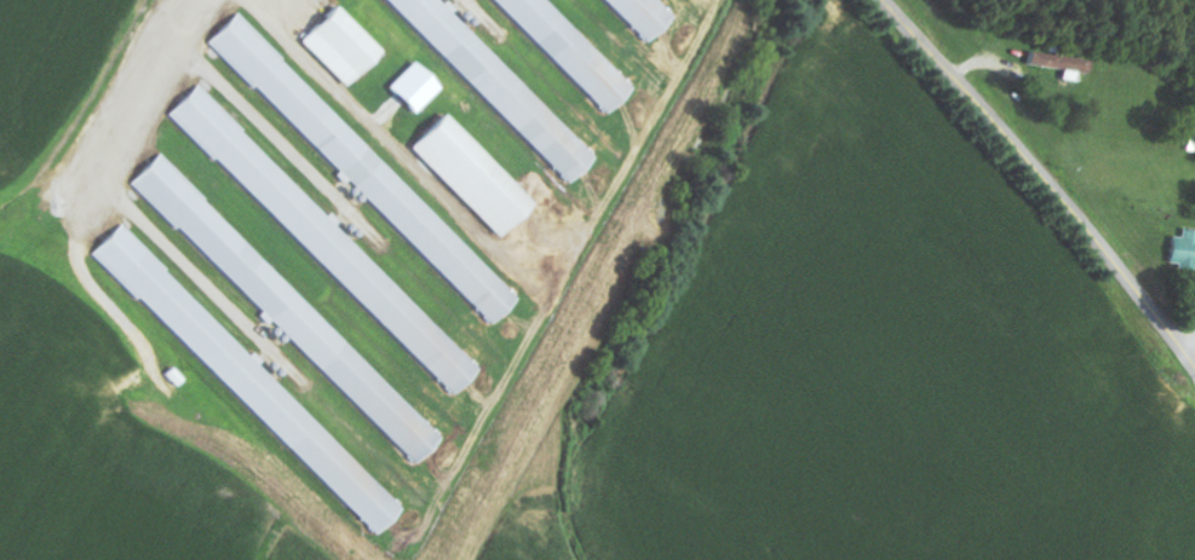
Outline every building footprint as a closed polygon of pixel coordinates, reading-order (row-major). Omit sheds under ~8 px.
[(440,0),(387,0),(569,185),(596,158),(440,0)] [(546,0),(493,0),(607,116),(634,89),(546,0)] [(673,16),(656,0),(605,0),(646,42),(673,16)] [(299,39),(345,88),(381,54),(334,6),(299,39)] [(518,299),(236,14),(209,40),(492,325),(518,299)] [(480,370),(336,227),(337,225),(197,85),(169,113),(454,396),(480,370)] [(408,146),(496,237),(529,205),(441,114),(408,146)] [(158,155),(132,181),(415,466),(442,440),(158,155)] [(403,509),(120,226),(93,252),(377,535),(403,509)] [(1194,268),(1194,240),(1194,231),(1177,230),(1177,238),(1166,237),(1165,267),(1194,268)]
